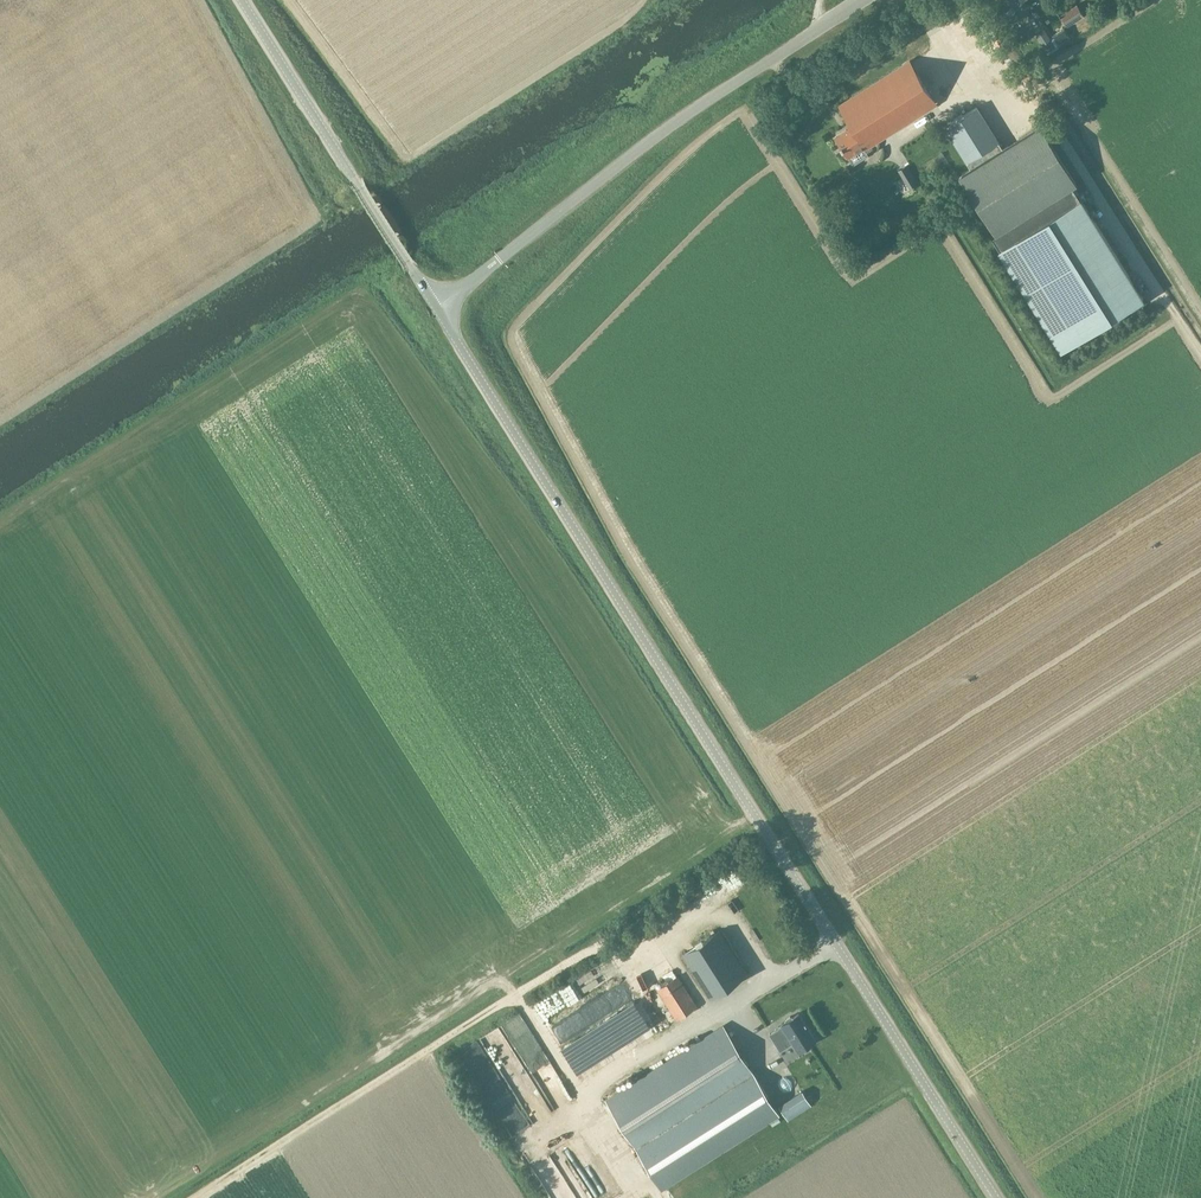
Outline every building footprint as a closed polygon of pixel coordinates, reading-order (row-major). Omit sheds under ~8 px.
[(1066,25),(1083,15),(1076,4),(1060,15),(1066,25)] [(936,30),(948,24),(943,15),(932,21),(936,30)] [(1057,45),(1070,39),(1064,28),(1052,35),(1057,45)] [(1045,31),(1035,36),(1045,52),(1054,47),(1045,31)] [(865,150),(936,102),(908,59),(840,105),(853,127),(836,138),(848,157),(864,147),(865,150)] [(1001,228),(1001,229),(1074,180),(1078,178),(1040,120),(1003,144),(976,103),(945,124),(972,165),(963,171),(1001,228)] [(1001,229),(1001,228),(995,232),(1069,344),(1148,292),(1074,180),(1001,229)] [(672,935),(685,924),(675,912),(662,923),(672,935)] [(711,998),(747,975),(719,930),(683,954),(711,998)] [(677,1020),(697,1007),(678,977),(658,989),(677,1020)] [(779,1028),(770,1034),(780,1051),(793,1043),(799,1051),(816,1040),(799,1013),(793,1017),(790,1016),(786,1019),(785,1022),(782,1024),(783,1027),(780,1029),(779,1028)] [(621,1027),(619,1021),(591,1035),(597,1048),(639,1027),(636,1020),(621,1027)] [(723,1024),(605,1100),(659,1185),(778,1109),(723,1024)] [(576,1096),(538,1037),(522,1047),(560,1106),(576,1096)] [(500,1040),(491,1042),(495,1058),(504,1056),(500,1040)] [(621,1054),(632,1049),(628,1041),(618,1046),(621,1054)] [(473,1060),(479,1069),(493,1059),(487,1051),(473,1060)] [(517,1063),(510,1068),(517,1077),(524,1072),(517,1063)] [(495,1093),(514,1130),(529,1123),(511,1086),(495,1093)] [(802,1088),(779,1103),(788,1117),(810,1102),(802,1088)] [(529,1153),(542,1144),(535,1134),(522,1143),(529,1153)] [(531,1156),(542,1176),(558,1166),(546,1147),(531,1156)] [(548,1181),(555,1197),(570,1190),(563,1175),(548,1181)]
